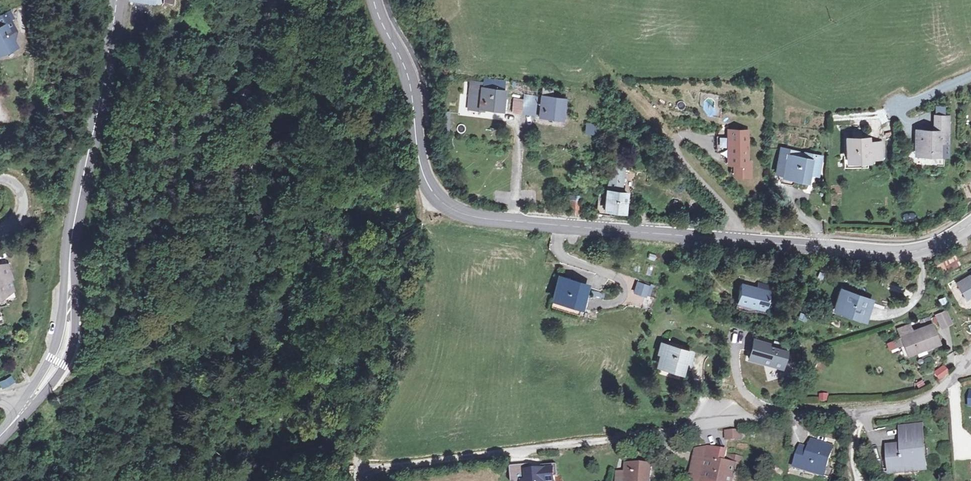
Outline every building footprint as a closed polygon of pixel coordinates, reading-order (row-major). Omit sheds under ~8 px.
[(16,44),(13,39),(16,29),(7,26),(5,23),(0,26),(0,53),(16,44)] [(482,92),(471,91),(469,110),(479,111),(479,109),(503,112),(507,81),(487,79),(486,86),(483,85),(482,92)] [(559,88),(547,87),(546,97),(558,99),(559,88)] [(527,101),(521,100),(520,115),(538,117),(540,97),(528,95),(527,101)] [(546,97),(540,97),(538,117),(544,117),(546,97)] [(558,99),(546,97),(544,117),(565,120),(567,100),(558,99)] [(931,133),(916,133),(917,158),(949,157),(947,116),(930,117),(931,133)] [(593,136),(595,124),(586,122),(584,134),(593,136)] [(724,149),(720,149),(720,166),(725,166),(742,167),(742,165),(742,133),(724,133),(724,141),(724,149)] [(868,135),(846,136),(847,158),(869,157),(869,155),(881,154),(880,138),(868,139),(868,135)] [(789,158),(779,156),(778,175),(797,177),(796,181),(809,183),(811,174),(821,175),(823,157),(808,155),(807,160),(801,159),(789,158)] [(847,158),(845,158),(845,166),(869,165),(869,157),(847,158)] [(742,167),(725,166),(725,178),(745,178),(745,165),(742,165),(742,167)] [(603,189),(603,190),(601,208),(620,210),(621,201),(622,191),(616,191),(621,168),(610,166),(603,189)] [(796,185),(796,181),(797,177),(778,175),(785,184),(796,185)] [(593,211),(601,212),(601,208),(603,190),(603,189),(595,188),(593,211)] [(576,200),(567,199),(566,212),(575,212),(576,200)] [(953,252),(936,263),(942,275),(961,264),(953,252)] [(12,286),(9,275),(13,274),(8,260),(0,263),(0,289),(12,286)] [(966,301),(970,298),(970,278),(957,285),(966,301)] [(580,289),(552,282),(544,310),(573,318),(580,289)] [(643,287),(631,284),(627,295),(639,298),(643,287)] [(5,302),(3,296),(14,293),(12,286),(0,289),(0,304),(5,302)] [(767,295),(739,287),(734,305),(763,313),(767,295)] [(603,299),(604,292),(593,288),(591,296),(603,299)] [(871,306),(844,298),(838,315),(865,323),(871,306)] [(945,316),(937,319),(942,331),(951,327),(945,316)] [(898,335),(901,343),(904,350),(907,360),(940,347),(932,329),(913,336),(911,330),(898,335)] [(752,343),(746,363),(779,372),(784,355),(768,350),(768,347),(752,343)] [(901,343),(894,346),(896,353),(904,350),(901,343)] [(659,355),(662,357),(660,366),(665,367),(664,371),(680,375),(683,363),(689,365),(693,353),(663,344),(659,355)] [(945,370),(936,376),(940,381),(949,375),(945,370)] [(7,379),(0,382),(0,383),(2,388),(10,385),(7,379)] [(820,395),(820,404),(828,404),(829,395),(820,395)] [(902,447),(885,450),(888,466),(896,464),(899,476),(930,470),(923,433),(908,436),(910,453),(904,454),(902,447)] [(908,436),(901,437),(902,447),(904,454),(910,453),(908,436)] [(818,445),(811,444),(809,452),(816,454),(818,445)] [(809,452),(800,450),(794,472),(818,477),(820,467),(827,469),(832,449),(818,445),(816,454),(809,452)] [(702,456),(724,460),(726,452),(694,447),(689,475),(698,477),(702,456)] [(726,452),(724,460),(740,463),(742,455),(726,452)] [(702,456),(698,477),(697,480),(732,480),(734,471),(739,472),(740,463),(724,460),(702,456)] [(827,469),(820,467),(818,477),(825,479),(827,469)] [(553,469),(539,471),(540,475),(528,476),(528,469),(508,471),(509,480),(555,480),(553,469)] [(622,469),(622,479),(622,480),(647,480),(647,469),(622,469)]
